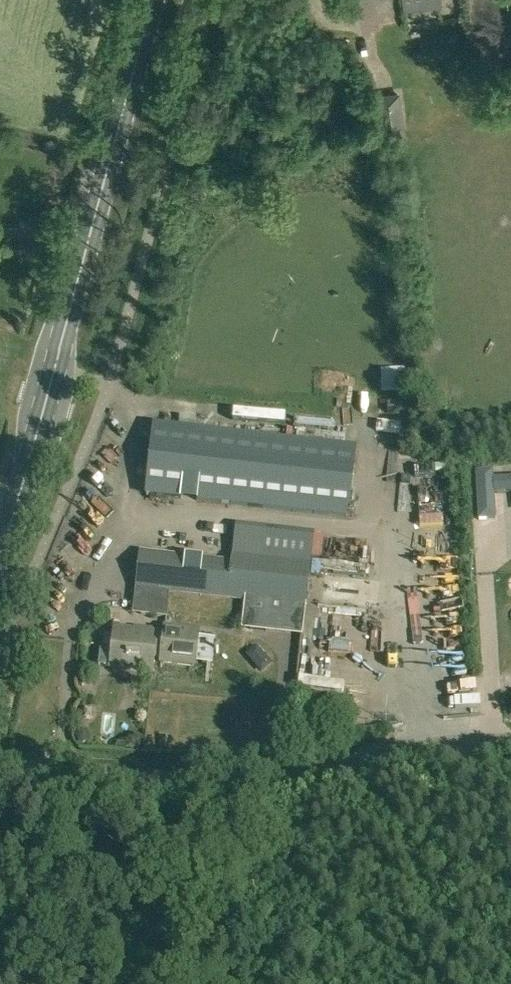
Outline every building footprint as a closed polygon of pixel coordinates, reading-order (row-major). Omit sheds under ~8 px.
[(421,14),(435,13),(434,0),(420,0),(421,14)] [(400,93),(375,96),(381,140),(406,137),(400,93)] [(383,355),(385,365),(407,361),(405,351),(383,355)] [(146,494),(348,516),(356,446),(154,424),(146,494)] [(476,471),(479,519),(495,518),(493,491),(497,491),(497,493),(510,492),(510,478),(496,478),(496,480),(493,481),(492,470),(476,471)] [(425,505),(428,538),(449,537),(447,503),(425,505)] [(256,526),(236,523),(232,553),(310,563),(314,531),(256,524),(256,526)] [(451,542),(427,543),(428,554),(452,553),(451,542)] [(232,561),(140,550),(136,586),(144,587),(170,590),(305,606),(310,563),(232,553),(232,561)] [(437,569),(419,569),(419,589),(438,590),(438,606),(456,606),(456,583),(437,583),(437,569)] [(170,590),(144,587),(136,586),(132,612),(167,616),(170,590)] [(325,616),(323,631),(349,633),(350,618),(325,616)] [(195,665),(199,629),(178,627),(177,633),(165,632),(166,630),(135,626),(134,634),(114,632),(112,647),(101,646),(99,664),(110,665),(110,667),(152,671),(154,656),(161,657),(161,661),(195,665)] [(420,652),(421,665),(432,664),(428,634),(419,635),(421,652),(420,652)] [(333,656),(334,644),(317,643),(316,655),(333,656)] [(385,698),(402,700),(403,689),(386,688),(385,698)] [(83,742),(88,740),(90,735),(87,730),(82,728),(77,731),(76,736),(78,740),(83,742)]
